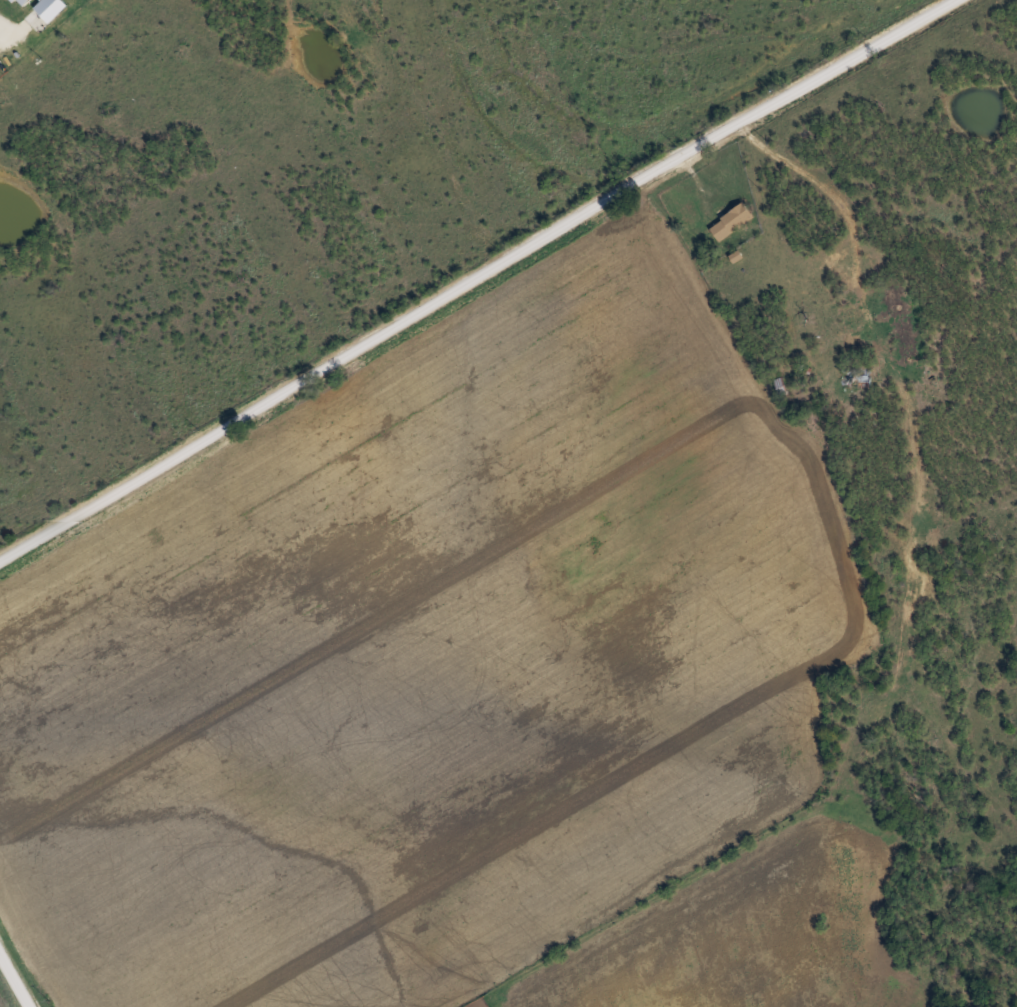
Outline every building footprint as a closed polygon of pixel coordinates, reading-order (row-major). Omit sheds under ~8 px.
[(756,218),(748,203),(710,224),(719,239),(756,218)] [(872,382),(871,365),(847,366),(848,382),(872,382)]
